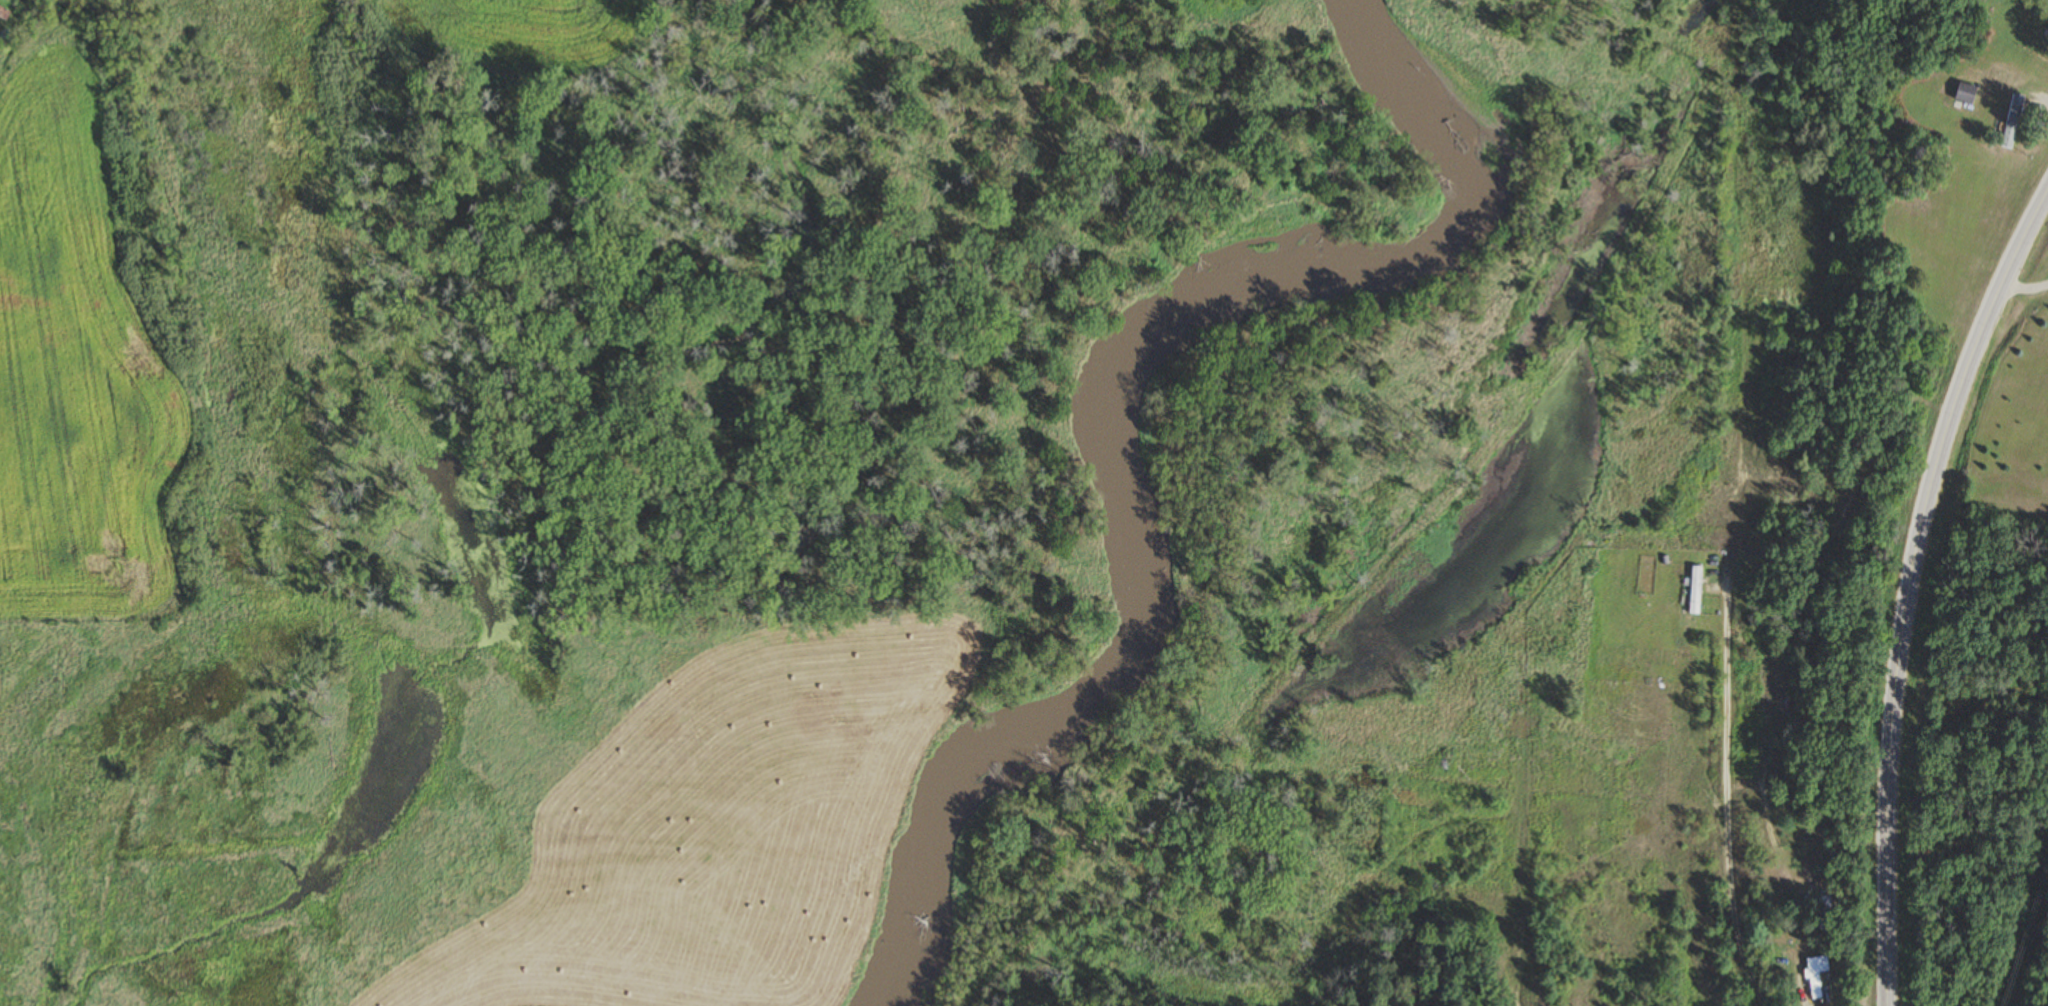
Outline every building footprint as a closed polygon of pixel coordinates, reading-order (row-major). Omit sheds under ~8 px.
[(1970,105),(1975,87),(1956,82),(1951,100),(1970,105)] [(1999,147),(2010,150),(2022,96),(2010,93),(1999,147)] [(1698,615),(1698,567),(1688,567),(1688,615),(1698,615)] [(1826,972),(1826,957),(1805,958),(1807,1000),(1818,1000),(1817,973),(1826,972)]
